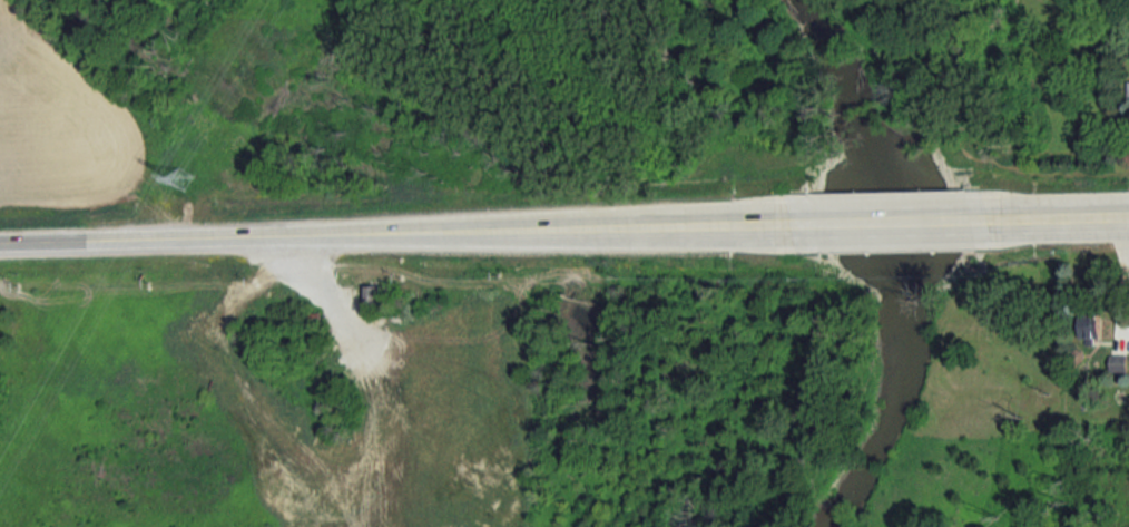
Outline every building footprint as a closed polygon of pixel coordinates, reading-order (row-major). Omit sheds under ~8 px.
[(184,190),(191,178),(178,170),(171,182),(184,190)] [(365,312),(390,312),(390,286),(365,286),(365,312)] [(1101,339),(1101,310),(1082,310),(1082,339),(1101,339)] [(1111,355),(1111,380),(1128,380),(1128,355),(1111,355)]
